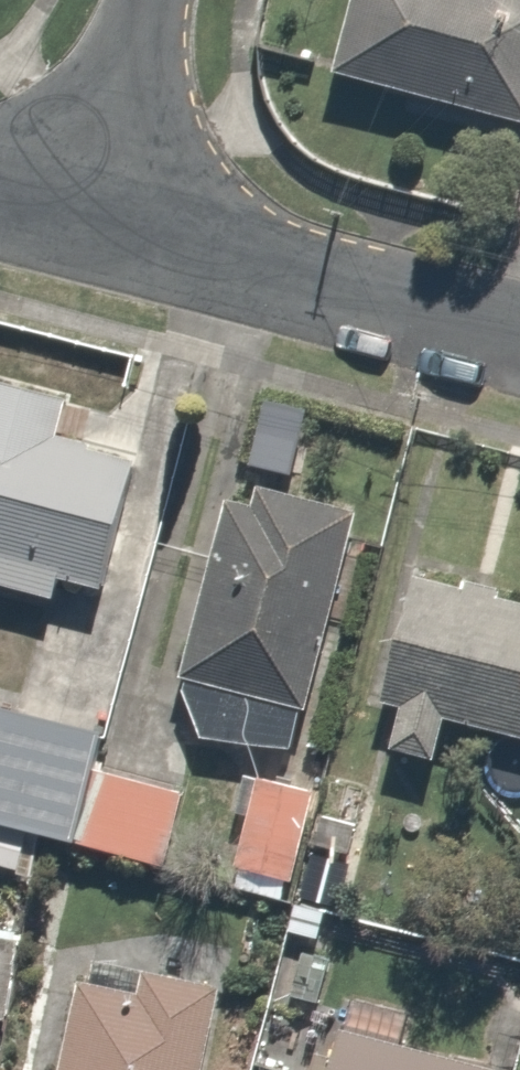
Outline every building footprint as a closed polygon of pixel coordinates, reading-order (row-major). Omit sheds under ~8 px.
[(519,114),(519,0),(351,0),(331,74),(517,125),(519,114)] [(0,383),(0,586),(49,601),(56,578),(101,593),(137,478),(62,454),(76,408),(0,383)] [(173,686),(192,692),(180,730),(284,765),(303,707),(363,528),(240,487),(173,686)] [(419,571),(381,709),(398,714),(388,751),(459,771),(470,731),(519,744),(519,597),(419,571)] [(164,885),(198,780),(62,736),(0,716),(0,832),(164,885)] [(315,793),(259,771),(215,883),(271,905),(315,793)] [(24,1023),(29,919),(0,918),(0,1021),(24,1023)] [(78,964),(53,1069),(199,1069),(216,996),(78,964)] [(327,1009),(312,1069),(492,1069),(497,1051),(327,1009)]
